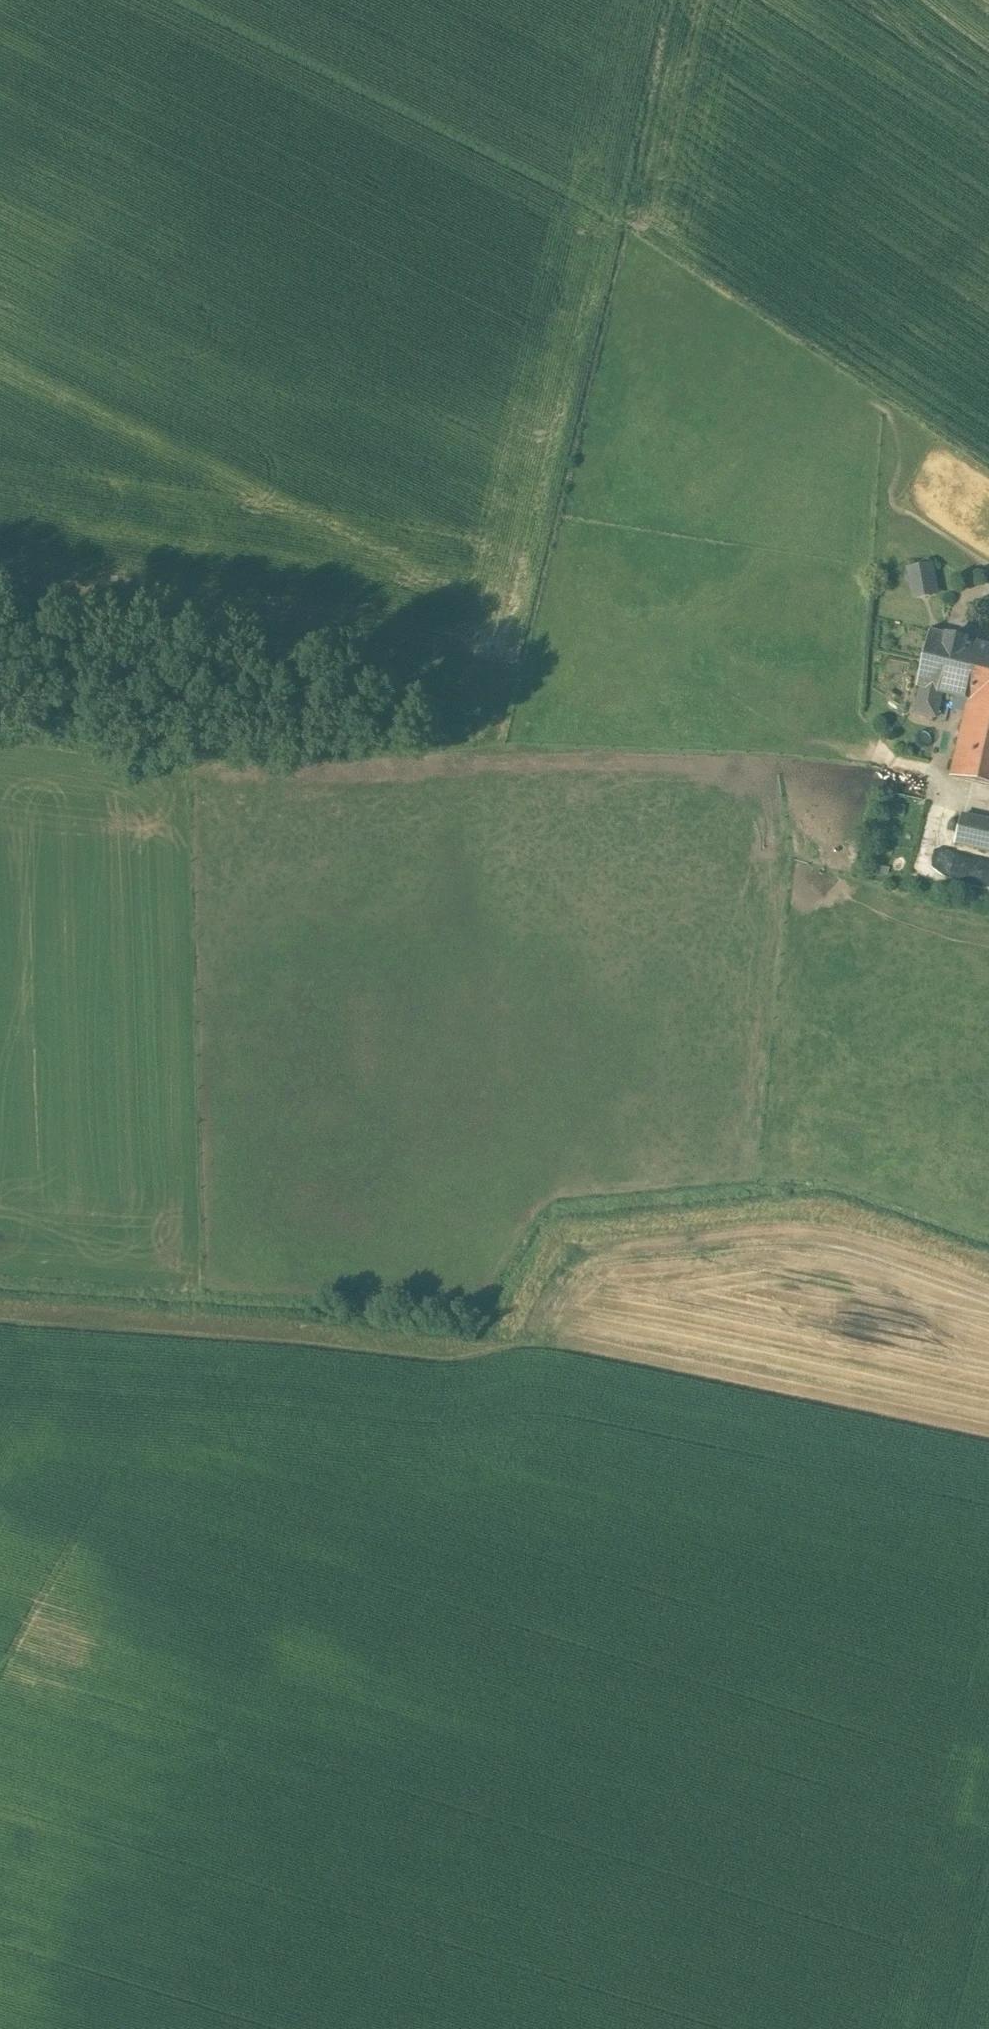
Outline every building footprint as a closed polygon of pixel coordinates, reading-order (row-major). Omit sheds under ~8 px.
[(933,564),(906,569),(912,600),(939,595),(933,564)] [(930,632),(918,686),(921,686),(915,712),(936,717),(942,691),(955,694),(952,709),(966,713),(951,776),(988,785),(988,646),(930,632)] [(961,815),(955,843),(988,850),(988,821),(961,815)]
